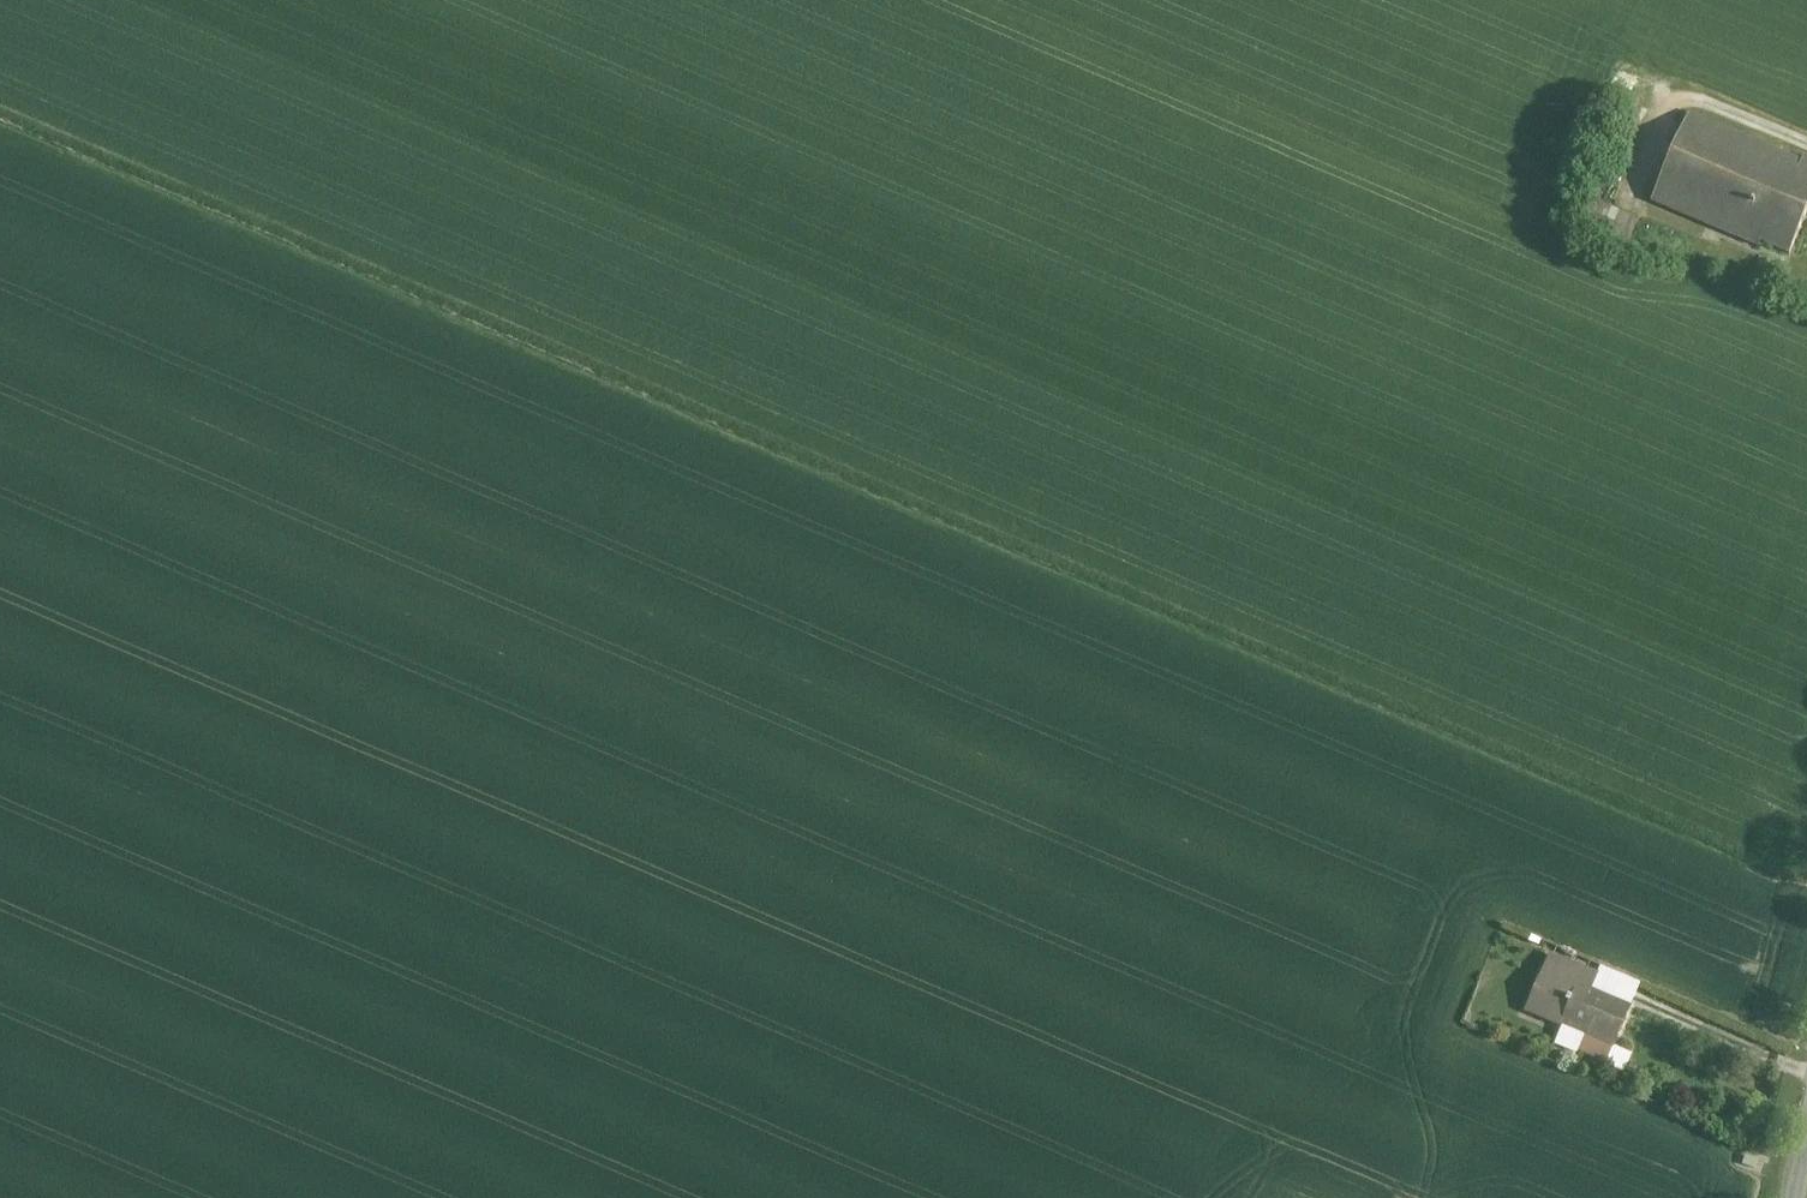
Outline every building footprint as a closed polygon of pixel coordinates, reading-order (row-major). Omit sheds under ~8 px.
[(1656,195),(1792,254),(1806,220),(1806,159),(1693,110),(1656,195)] [(1589,218),(1630,237),(1639,218),(1597,199),(1589,218)] [(1602,970),(1553,951),(1530,1008),(1617,1042),(1633,1002),(1595,987),(1602,970)]
